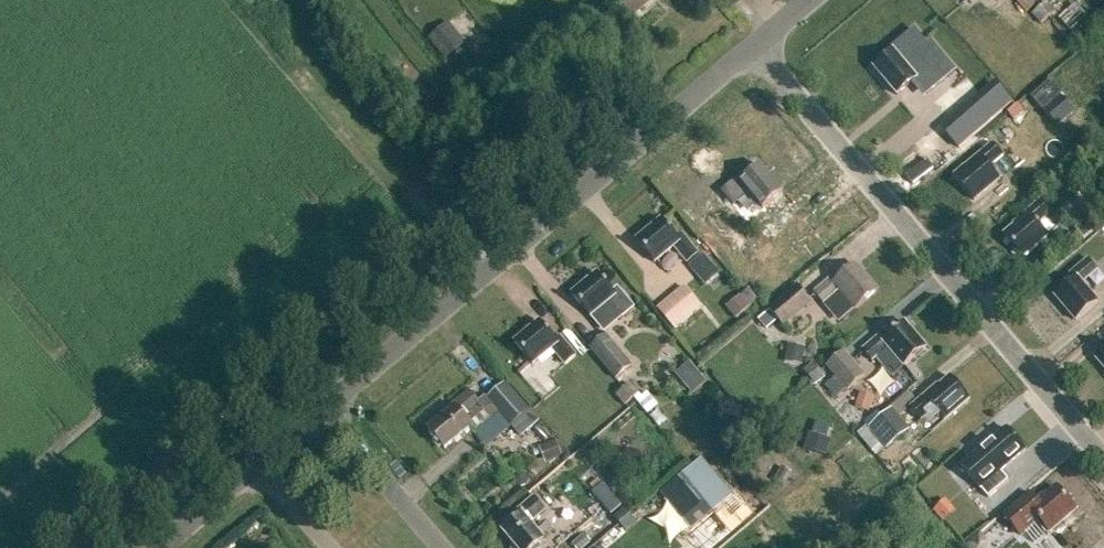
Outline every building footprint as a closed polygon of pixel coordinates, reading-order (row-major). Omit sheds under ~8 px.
[(631,17),(651,0),(615,0),(631,17)] [(1029,0),(1014,0),(1025,14),(1034,6),(1029,0)] [(1036,14),(1045,25),(1060,12),(1051,1),(1036,14)] [(449,24),(430,39),(446,60),(465,46),(449,24)] [(893,53),(874,69),(897,96),(915,80),(927,94),(954,72),(931,44),(928,47),(914,30),(890,50),(893,53)] [(1052,81),(1032,98),(1042,110),(1062,93),(1052,81)] [(1061,97),(1043,111),(1054,124),(1064,115),(1067,118),(1074,112),(1061,97)] [(1001,107),(1013,121),(1024,112),(1011,98),(1001,107)] [(966,167),(967,168),(955,178),(974,200),(1000,179),(990,168),(1003,157),(993,144),(966,167)] [(733,204),(749,191),(764,209),(783,193),(760,165),(741,181),(738,178),(722,191),(733,204)] [(1004,235),(1024,258),(1049,236),(1038,224),(1051,213),(1041,202),(1015,224),(1016,225),(1004,235)] [(700,253),(684,234),(679,238),(664,219),(638,241),(657,263),(676,247),(689,262),(700,253)] [(1083,222),(1073,229),(1081,240),(1091,232),(1083,222)] [(704,256),(691,267),(705,284),(719,273),(704,256)] [(1098,269),(1088,258),(1070,274),(1074,279),(1055,295),(1077,321),(1099,302),(1082,283),(1098,269)] [(814,292),(823,303),(839,289),(855,309),(877,290),(856,265),(837,281),(833,276),(814,292)] [(599,273),(574,294),(593,316),(606,331),(625,316),(635,307),(619,289),(615,292),(599,273)] [(798,284),(770,308),(772,310),(773,310),(780,320),(785,325),(813,302),(798,284)] [(684,286),(658,308),(676,330),(702,307),(684,286)] [(743,313),(757,302),(746,290),(733,302),(743,313)] [(567,364),(579,355),(563,335),(557,340),(541,321),(516,342),(534,364),(554,348),(567,364)] [(876,356),(892,374),(903,365),(905,367),(927,348),(905,322),(886,338),(882,334),(863,350),(872,361),(876,356)] [(608,333),(591,347),(618,378),(635,364),(608,333)] [(787,361),(805,364),(808,346),(791,343),(787,361)] [(740,345),(729,352),(738,365),(749,358),(740,345)] [(845,350),(827,366),(848,390),(866,374),(845,350)] [(814,363),(804,371),(815,385),(825,376),(814,363)] [(697,372),(682,384),(691,394),(705,382),(697,372)] [(934,408),(945,420),(970,399),(951,376),(940,386),(939,385),(912,407),(922,419),(934,408)] [(511,425),(521,437),(540,421),(507,382),(486,399),(509,427),(511,425)] [(639,392),(654,411),(666,401),(652,382),(639,392)] [(429,429),(445,449),(474,425),(467,417),(482,404),(471,391),(454,405),(456,407),(429,429)] [(856,407),(871,412),(876,397),(862,392),(856,407)] [(893,408),(869,428),(887,448),(911,429),(893,408)] [(1051,416),(1036,424),(1043,437),(1058,429),(1051,416)] [(967,462),(961,467),(988,498),(1009,481),(1001,472),(1025,451),(1006,429),(995,438),(994,437),(977,451),(978,452),(967,462)] [(807,433),(802,448),(825,455),(829,440),(807,433)] [(537,446),(543,462),(561,456),(562,459),(569,454),(557,440),(537,446)] [(701,459),(661,492),(683,520),(703,504),(711,504),(716,510),(732,496),(701,459)] [(773,480),(785,487),(793,472),(781,466),(773,480)] [(1003,515),(1020,536),(1039,520),(1050,532),(1075,510),(1056,487),(1045,497),(1044,496),(1036,502),(1029,494),(1003,515)] [(519,547),(536,547),(546,540),(530,521),(546,508),(536,496),(520,509),(523,513),(503,529),(519,547)] [(932,511),(943,523),(956,512),(946,500),(932,511)] [(614,517),(627,531),(636,523),(631,517),(624,508),(614,517)] [(589,540),(606,525),(596,514),(579,529),(589,540)] [(575,547),(584,547),(590,542),(584,534),(571,544),(575,547)]
